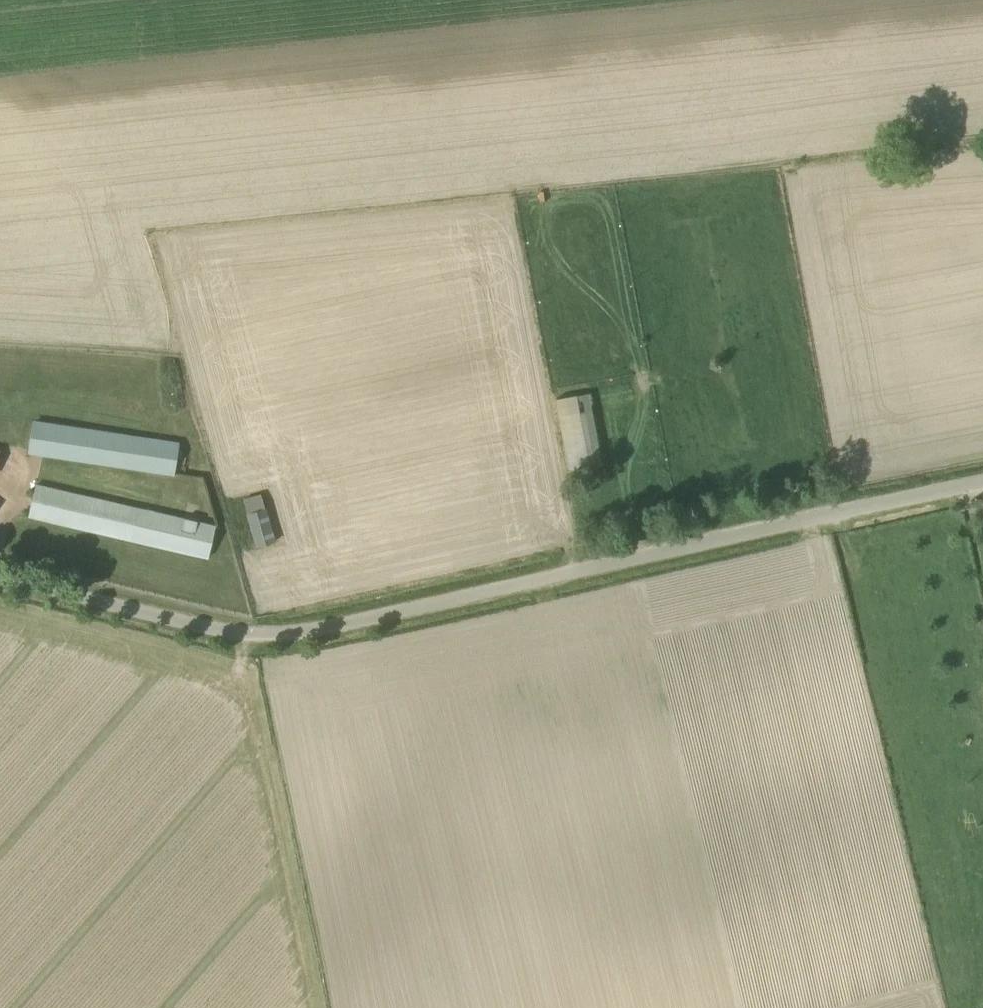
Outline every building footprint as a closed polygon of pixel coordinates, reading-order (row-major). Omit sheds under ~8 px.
[(569,471),(590,467),(602,465),(587,393),(555,399),(569,471)] [(174,473),(180,443),(32,421),(28,451),(174,473)] [(208,557),(213,538),(216,526),(36,484),(29,516),(208,557)] [(265,543),(275,540),(266,508),(265,508),(261,493),(243,498),(248,513),(246,513),(255,547),(265,545),(265,543)]
